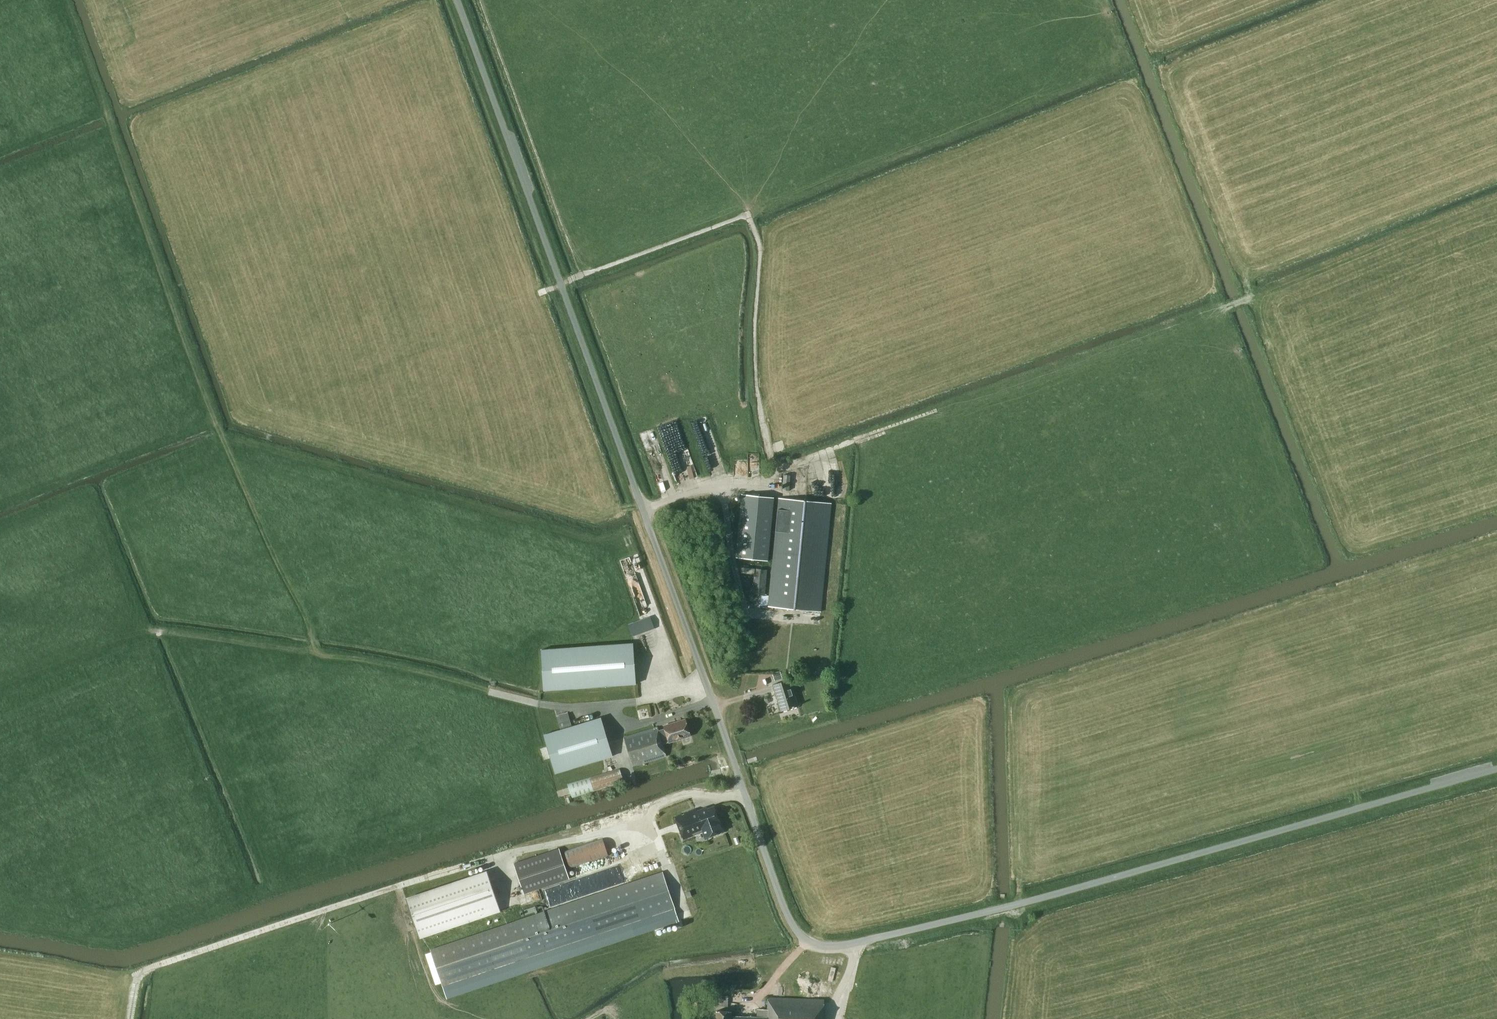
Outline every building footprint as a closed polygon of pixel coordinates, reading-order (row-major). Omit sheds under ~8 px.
[(660,424),(662,433),(677,430),(676,425),(680,424),(679,420),(660,424)] [(791,476),(784,475),(782,490),(790,491),(791,476)] [(768,562),(771,528),(774,498),(741,494),(735,558),(768,562)] [(778,498),(768,606),(822,611),(832,503),(778,498)] [(754,569),(753,589),(752,593),(765,594),(767,570),(754,569)] [(650,617),(629,624),(633,636),(644,632),(642,627),(652,623),(650,617)] [(541,649),(544,691),(636,684),(633,643),(541,649)] [(772,675),(774,681),(783,678),(781,672),(772,675)] [(798,706),(790,679),(773,685),(781,712),(798,706)] [(568,713),(557,717),(561,729),(568,727),(572,726),(571,721),(568,713)] [(613,756),(601,718),(544,735),(555,773),(613,756)] [(624,738),(633,766),(667,756),(661,736),(666,734),(669,742),(681,738),(681,737),(690,734),(686,720),(676,723),(676,722),(664,726),(665,730),(659,731),(658,727),(624,738)] [(568,784),(572,798),(624,782),(620,768),(568,784)] [(678,823),(680,828),(679,829),(683,839),(694,835),(692,829),(701,826),(704,833),(706,837),(722,830),(719,821),(714,807),(707,809),(706,808),(697,811),(696,809),(684,813),(682,814),(675,817),(674,817),(677,823),(678,823)] [(608,856),(602,839),(564,852),(570,869),(608,856)] [(569,879),(559,848),(514,863),(524,894),(569,879)] [(487,872),(407,899),(419,937),(499,910),(487,872)] [(516,921),(430,949),(431,952),(433,959),(437,969),(441,982),(442,985),(443,985),(528,957),(633,922),(675,908),(662,872),(516,921)] [(524,916),(540,912),(538,905),(522,910),(524,916)] [(528,957),(443,985),(447,997),(533,968),(636,934),(679,920),(675,908),(633,922),(528,957)] [(717,1007),(728,1007),(728,995),(718,995),(717,1007)] [(824,999),(768,997),(767,1010),(757,1009),(757,1017),(731,1016),(731,1011),(716,1011),(716,1018),(823,1018),(824,999)]
